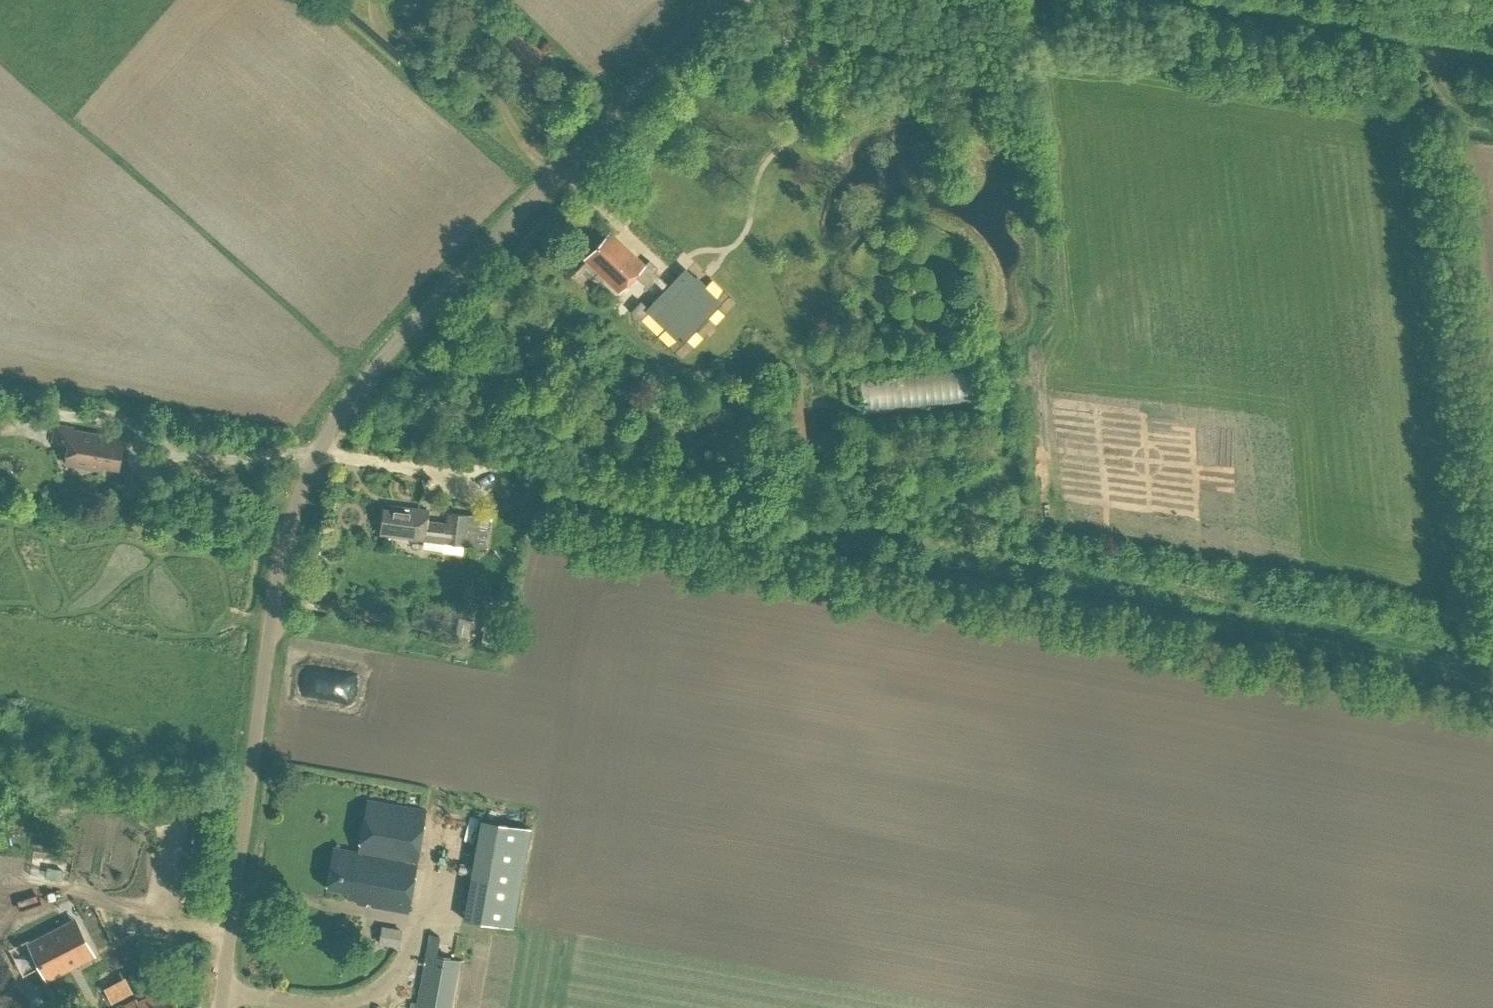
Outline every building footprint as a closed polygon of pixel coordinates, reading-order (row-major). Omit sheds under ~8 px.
[(601,238),(582,258),(618,291),(643,264),(612,236),(606,242),(601,238)] [(681,343),(719,299),(680,266),(642,310),(681,343)] [(924,390),(925,401),(959,399),(957,375),(968,374),(968,369),(901,374),(901,386),(912,385),(913,391),(924,390)] [(860,383),(862,409),(869,408),(867,382),(860,383)] [(119,469),(124,439),(72,430),(72,428),(56,425),(53,441),(78,445),(74,465),(102,470),(102,466),(119,469)] [(423,541),(426,511),(388,506),(387,510),(382,510),(379,535),(423,541)] [(446,514),(442,544),(478,548),(482,518),(446,514)] [(355,900),(355,904),(405,913),(423,811),(365,801),(356,852),(333,848),(326,889),(346,892),(344,898),(355,900)] [(480,819),(463,918),(513,927),(530,827),(480,819)] [(76,920),(29,944),(46,978),(93,953),(76,920)] [(377,925),(375,942),(398,945),(400,927),(377,925)] [(452,959),(445,958),(446,949),(425,947),(424,955),(418,955),(411,1007),(446,1007),(452,959)] [(108,1002),(131,990),(123,975),(100,986),(108,1002)] [(164,989),(137,1001),(134,995),(106,1007),(172,1007),(164,989)]
